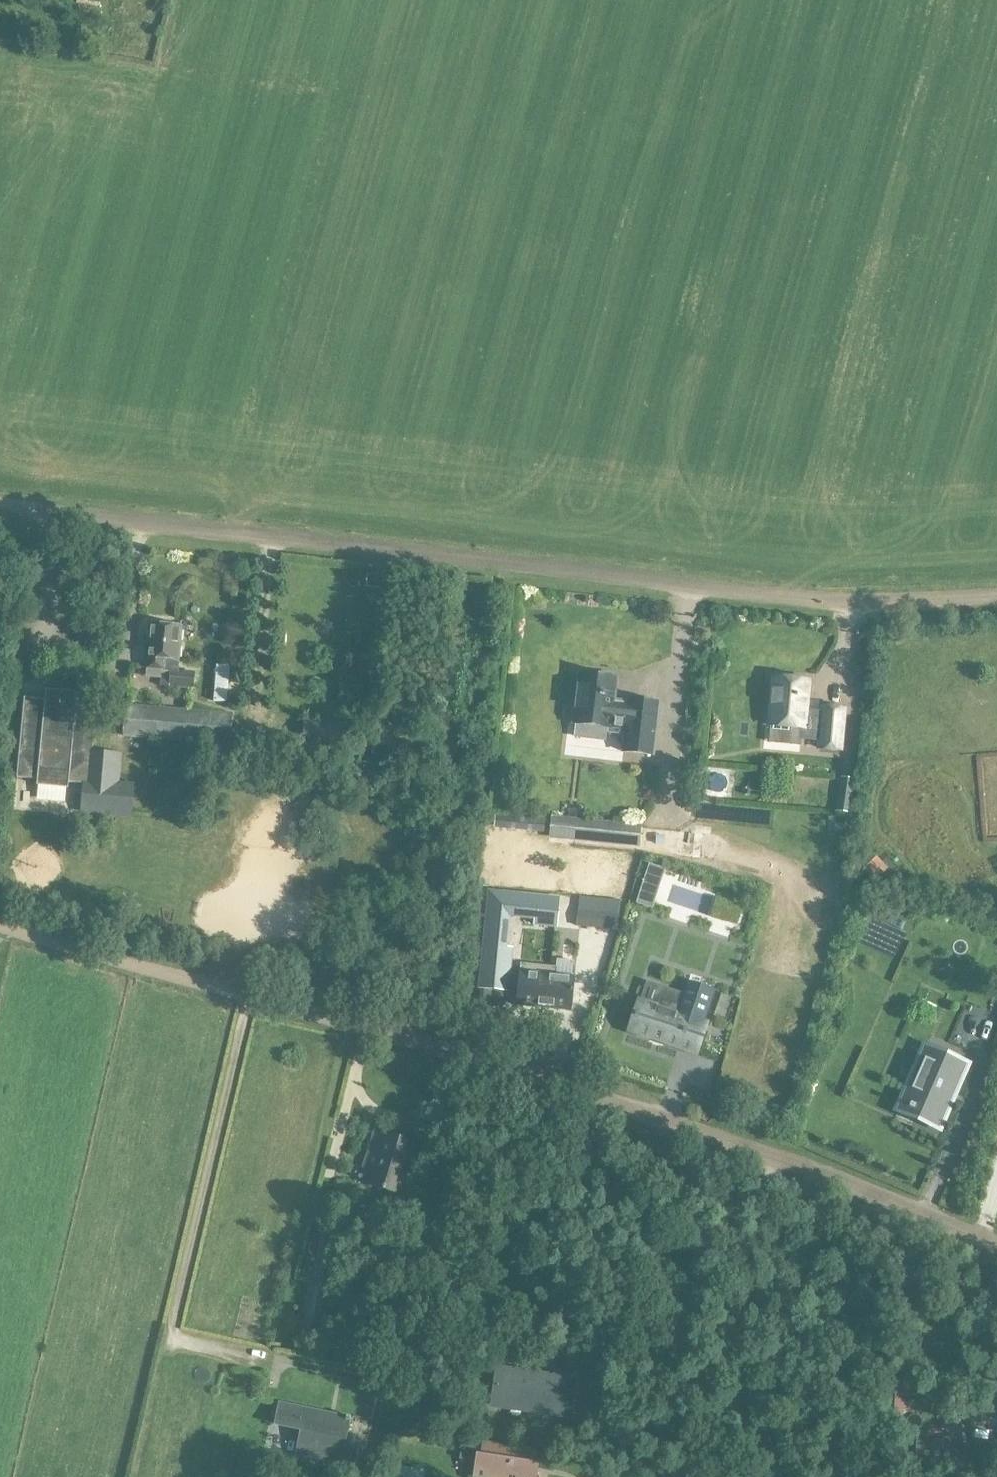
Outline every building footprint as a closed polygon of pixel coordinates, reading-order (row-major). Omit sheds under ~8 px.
[(151,625),(147,669),(170,671),(169,688),(195,690),(196,672),(178,671),(181,628),(151,625)] [(573,704),(571,721),(575,722),(574,724),(609,728),(608,733),(626,735),(624,752),(653,756),(658,704),(630,700),(629,710),(613,708),(616,679),(612,678),(613,675),(598,673),(598,677),(580,675),(577,705),(573,704)] [(790,680),(774,679),(771,706),(767,706),(766,722),(770,722),(770,725),(801,728),(800,739),(820,741),(819,748),(840,750),(843,710),(823,708),(823,712),(805,711),(808,682),(804,681),(804,677),(790,676),(790,680)] [(37,780),(37,785),(39,786),(66,788),(68,788),(69,782),(83,783),(90,784),(93,751),(97,705),(98,694),(78,693),(46,690),(45,700),(24,698),(16,778),(37,780)] [(126,706),(122,738),(230,747),(233,714),(126,706)] [(838,802),(852,803),(855,780),(841,777),(838,802)] [(507,829),(544,832),(545,819),(508,816),(507,829)] [(551,819),(550,832),(641,841),(642,828),(551,819)] [(560,898),(489,891),(480,989),(509,992),(513,948),(508,948),(510,917),(534,919),(534,926),(557,928),(560,898)] [(576,926),(597,928),(598,913),(577,911),(576,926)] [(518,971),(515,1006),(570,1011),(574,976),(555,974),(556,966),(520,963),(520,971),(518,971)] [(639,998),(627,1034),(649,1040),(649,1039),(663,1044),(663,1045),(696,1056),(707,1020),(704,1019),(714,989),(687,980),(683,994),(646,981),(641,998),(639,998)] [(915,1117),(935,1125),(961,1064),(929,1050),(905,1105),(910,1107),(909,1108),(913,1110),(914,1109),(918,1111),(915,1117)] [(375,1132),(364,1167),(374,1170),(369,1185),(398,1194),(414,1144),(375,1132)] [(578,1379),(579,1377),(496,1365),(496,1366),(498,1367),(493,1399),(572,1410),(576,1378),(578,1379)] [(884,1382),(882,1398),(907,1399),(908,1383),(884,1382)] [(346,1416),(279,1402),(278,1403),(280,1404),(276,1424),(307,1430),(305,1439),(300,1438),(297,1454),(295,1454),(295,1455),(354,1467),(358,1449),(340,1446),(341,1437),(347,1438),(351,1417),(346,1416)] [(929,1445),(928,1466),(960,1467),(961,1442),(944,1441),(944,1446),(929,1445)] [(484,1443),(481,1457),(477,1457),(477,1461),(474,1476),(535,1476),(537,1466),(533,1465),(535,1451),(484,1443)] [(669,1476),(682,1476),(684,1464),(671,1462),(669,1476)] [(392,1476),(423,1476),(424,1472),(394,1467),(392,1476)]
